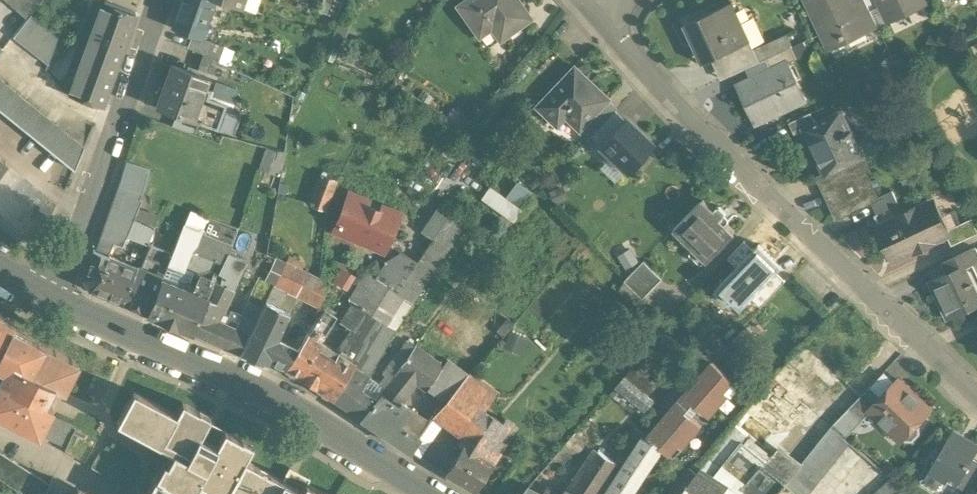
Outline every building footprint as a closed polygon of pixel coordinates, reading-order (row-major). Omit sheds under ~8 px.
[(26,19),(30,14),(41,0),(3,0),(26,19)] [(174,19),(205,30),(215,1),(213,0),(181,0),(174,19)] [(215,1),(242,10),(245,0),(213,0),(215,1)] [(459,6),(480,35),(492,26),(501,38),(529,18),(516,0),(467,0),(459,6)] [(827,43),(863,27),(851,0),(807,0),(827,43)] [(863,27),(866,34),(878,28),(864,0),(851,0),(863,27)] [(921,0),(878,0),(887,21),(923,4),(921,0)] [(731,2),(689,23),(707,61),(720,55),(725,64),(754,51),(731,2)] [(134,14),(104,3),(71,95),(74,97),(100,106),(134,14)] [(26,19),(12,36),(47,64),(57,35),(30,14),(26,19)] [(202,38),(205,30),(174,19),(169,35),(199,46),(202,38)] [(221,47),(202,38),(199,46),(197,52),(203,55),(217,61),(221,47)] [(791,47),(766,59),(771,69),(787,62),(788,63),(796,59),(791,47)] [(754,51),(725,64),(730,75),(759,62),(754,51)] [(217,61),(203,55),(198,69),(221,77),(226,66),(217,61)] [(771,69),(736,86),(754,124),(805,100),(788,63),(787,62),(771,69)] [(208,78),(171,65),(156,108),(175,115),(191,120),(196,106),(198,106),(208,78)] [(608,100),(573,67),(534,107),(551,123),(563,111),(580,127),(581,128),(607,100),(608,100)] [(0,80),(0,111),(74,171),(84,147),(0,80)] [(607,100),(581,128),(580,127),(576,131),(585,140),(589,136),(613,111),(616,109),(607,100)] [(452,107),(444,120),(462,132),(471,119),(452,107)] [(625,121),(613,111),(589,136),(601,146),(625,121)] [(861,155),(840,112),(815,123),(816,124),(804,130),(824,173),(861,155)] [(810,113),(789,123),(794,135),(804,130),(816,124),(815,123),(810,113)] [(191,120),(175,115),(171,127),(194,135),(198,123),(191,120)] [(656,146),(628,118),(625,121),(601,146),(598,149),(627,176),(656,146)] [(285,152),(267,147),(260,167),(282,170),(285,152)] [(864,173),(868,171),(861,155),(824,173),(825,175),(819,178),(831,204),(837,201),(843,214),(871,201),(876,199),(864,173)] [(148,168),(126,161),(118,185),(141,192),(148,168)] [(325,172),(321,171),(309,202),(325,208),(335,179),(324,175),(325,172)] [(520,209),(488,186),(480,197),(512,221),(520,209)] [(134,197),(117,191),(110,212),(121,216),(120,216),(127,219),(134,197)] [(876,199),(871,201),(877,214),(899,204),(893,191),(876,199)] [(462,192),(450,210),(466,221),(478,203),(462,192)] [(392,217),(347,198),(336,227),(381,245),(392,217)] [(713,209),(703,199),(673,230),(705,261),(708,261),(733,235),(733,232),(725,224),(730,219),(725,215),(724,211),(720,207),(716,206),(713,209)] [(931,202),(884,224),(891,237),(885,239),(894,259),(946,234),(944,231),(931,202)] [(104,210),(92,250),(108,256),(112,244),(119,222),(120,216),(121,216),(110,212),(104,210)] [(237,228),(189,210),(171,254),(166,267),(153,261),(147,273),(154,276),(157,271),(163,273),(161,279),(172,284),(189,291),(191,287),(192,287),(196,276),(214,284),(215,282),(219,283),(226,261),(237,228)] [(450,210),(396,292),(412,302),(466,221),(450,210)] [(944,231),(946,234),(952,245),(976,233),(976,230),(971,218),(944,231)] [(154,225),(133,221),(130,227),(126,236),(147,244),(154,225)] [(130,227),(119,222),(112,244),(122,247),(126,236),(130,227)] [(141,271),(137,269),(122,304),(146,314),(161,279),(163,273),(157,271),(154,276),(147,273),(153,261),(166,267),(171,254),(152,245),(141,271)] [(758,246),(713,290),(734,311),(750,296),(774,272),(779,267),(758,246)] [(948,260),(953,271),(954,271),(973,262),(974,263),(976,262),(976,252),(975,248),(948,260)] [(108,256),(92,250),(89,261),(104,267),(108,256)] [(137,269),(108,256),(104,267),(89,261),(83,279),(88,290),(122,304),(137,269)] [(227,316),(220,313),(241,267),(226,261),(219,283),(215,282),(214,284),(207,299),(191,333),(239,354),(249,334),(234,327),(240,315),(230,311),(227,316)] [(273,283),(296,295),(318,306),(329,284),(284,261),(273,283)] [(644,261),(624,281),(643,299),(662,279),(644,261)] [(954,271),(953,271),(931,281),(948,317),(976,304),(976,270),(974,263),(973,262),(954,271)] [(342,266),(329,282),(344,292),(355,276),(342,266)] [(396,292),(366,272),(348,298),(365,310),(337,353),(339,355),(354,364),(353,367),(368,376),(404,315),(412,302),(396,292)] [(784,282),(774,272),(750,296),(760,306),(784,282)] [(214,284),(196,276),(192,287),(191,287),(189,291),(207,299),(214,284)] [(273,283),(259,276),(247,300),(262,307),(265,301),(273,283)] [(161,279),(146,314),(158,319),(172,284),(161,279)] [(273,283),(265,301),(289,313),(296,295),(273,283)] [(189,291),(172,284),(158,319),(191,333),(207,299),(189,291)] [(249,334),(239,354),(266,365),(268,360),(277,339),(289,313),(265,301),(262,307),(249,334)] [(314,313),(319,316),(323,310),(318,307),(314,313)] [(292,357),(284,369),(317,390),(339,355),(337,353),(319,342),(334,318),(323,310),(319,316),(292,357)] [(4,368),(0,375),(0,414),(36,432),(58,389),(60,389),(74,361),(10,329),(12,323),(0,317),(0,366),(4,368)] [(507,318),(496,332),(502,337),(513,323),(507,318)] [(510,332),(503,351),(519,356),(525,337),(510,332)] [(712,335),(683,369),(696,380),(711,362),(724,346),(712,335)] [(277,339),(268,360),(284,369),(292,357),(291,356),(291,355),(289,354),(293,346),(277,339)] [(437,364),(413,347),(406,357),(398,368),(416,382),(426,389),(444,364),(444,363),(440,361),(437,364)] [(398,352),(382,374),(385,376),(378,385),(383,389),(378,395),(379,396),(391,381),(395,376),(393,374),(398,368),(406,357),(398,352)] [(815,352),(805,360),(828,387),(838,378),(815,352)] [(339,355),(317,390),(332,399),(353,367),(354,364),(339,355)] [(446,360),(444,363),(444,364),(426,389),(444,403),(454,390),(466,375),(446,360)] [(696,380),(646,437),(669,455),(678,444),(682,448),(701,426),(685,412),(693,403),(709,417),(728,395),(724,391),(733,381),(711,362),(696,380)] [(353,367),(332,399),(360,418),(374,400),(359,389),(368,378),(368,376),(353,367)] [(391,381),(407,394),(416,382),(398,368),(393,374),(395,376),(391,381)] [(628,375),(618,387),(646,411),(657,399),(628,375)] [(378,385),(368,378),(359,389),(374,400),(378,395),(383,389),(378,385)] [(928,409),(898,380),(880,398),(868,410),(869,411),(899,440),(901,438),(904,441),(912,441),(919,434),(918,426),(915,423),(928,409)] [(391,381),(379,396),(378,395),(374,400),(360,418),(385,437),(396,423),(398,423),(409,408),(401,403),(407,394),(391,381)] [(869,387),(848,409),(860,421),(869,411),(868,410),(880,398),(869,387)] [(478,407),(454,390),(444,403),(436,413),(444,418),(461,431),(462,429),(478,407)] [(243,460),(250,448),(239,443),(240,440),(224,431),(216,446),(199,437),(209,418),(182,403),(176,415),(136,393),(129,405),(127,404),(117,422),(146,438),(149,433),(176,447),(167,464),(169,465),(161,480),(187,493),(192,493),(197,484),(216,493),(326,493),(307,484),(310,479),(289,468),(282,481),(243,460)] [(501,422),(478,407),(462,429),(466,432),(461,440),(465,443),(463,446),(492,464),(515,426),(504,419),(501,422)] [(848,409),(830,427),(843,438),(860,421),(848,409)] [(444,418),(436,413),(433,417),(432,416),(418,437),(408,451),(417,457),(444,418)] [(75,427),(53,417),(43,438),(65,448),(72,433),(75,427)] [(408,451),(418,437),(398,423),(396,423),(385,437),(391,441),(408,451)] [(749,437),(734,425),(701,467),(717,477),(743,444),(749,437)] [(784,485),(795,493),(808,493),(849,443),(843,438),(830,427),(800,465),(785,484),(784,485)] [(84,440),(72,433),(65,448),(63,452),(74,458),(84,440)] [(975,454),(957,444),(960,439),(959,437),(958,435),(956,434),(954,433),(952,433),(950,434),(929,470),(947,480),(951,473),(960,479),(972,459),(975,454)] [(627,458),(640,444),(631,435),(609,460),(615,465),(611,473),(597,493),(605,493),(627,458)] [(800,465),(779,449),(774,455),(749,437),(743,444),(717,477),(739,491),(762,466),(785,484),(800,465)] [(95,444),(85,439),(84,440),(74,458),(84,464),(95,444)] [(605,493),(633,493),(661,451),(644,439),(640,444),(627,458),(605,493)] [(462,446),(445,475),(474,493),(492,464),(463,446),(462,446)] [(562,447),(545,467),(552,472),(559,463),(562,465),(570,454),(562,447)] [(111,456),(112,454),(102,449),(91,468),(101,474),(100,476),(120,486),(116,492),(120,493),(129,493),(138,478),(127,472),(130,467),(111,456)] [(0,454),(0,479),(23,493),(45,493),(49,485),(0,454)] [(972,459),(960,479),(971,485),(976,475),(976,461),(972,459)] [(570,493),(597,493),(611,473),(591,460),(570,493)] [(739,491),(737,493),(777,493),(784,485),(785,484),(762,466),(739,491)] [(701,467),(696,474),(687,487),(699,493),(737,493),(739,491),(717,477),(701,467)] [(670,493),(682,493),(687,487),(696,474),(689,468),(686,473),(685,472),(670,493)] [(155,477),(146,493),(187,493),(161,480),(155,477)] [(873,493),(909,493),(891,478),(873,493)]
